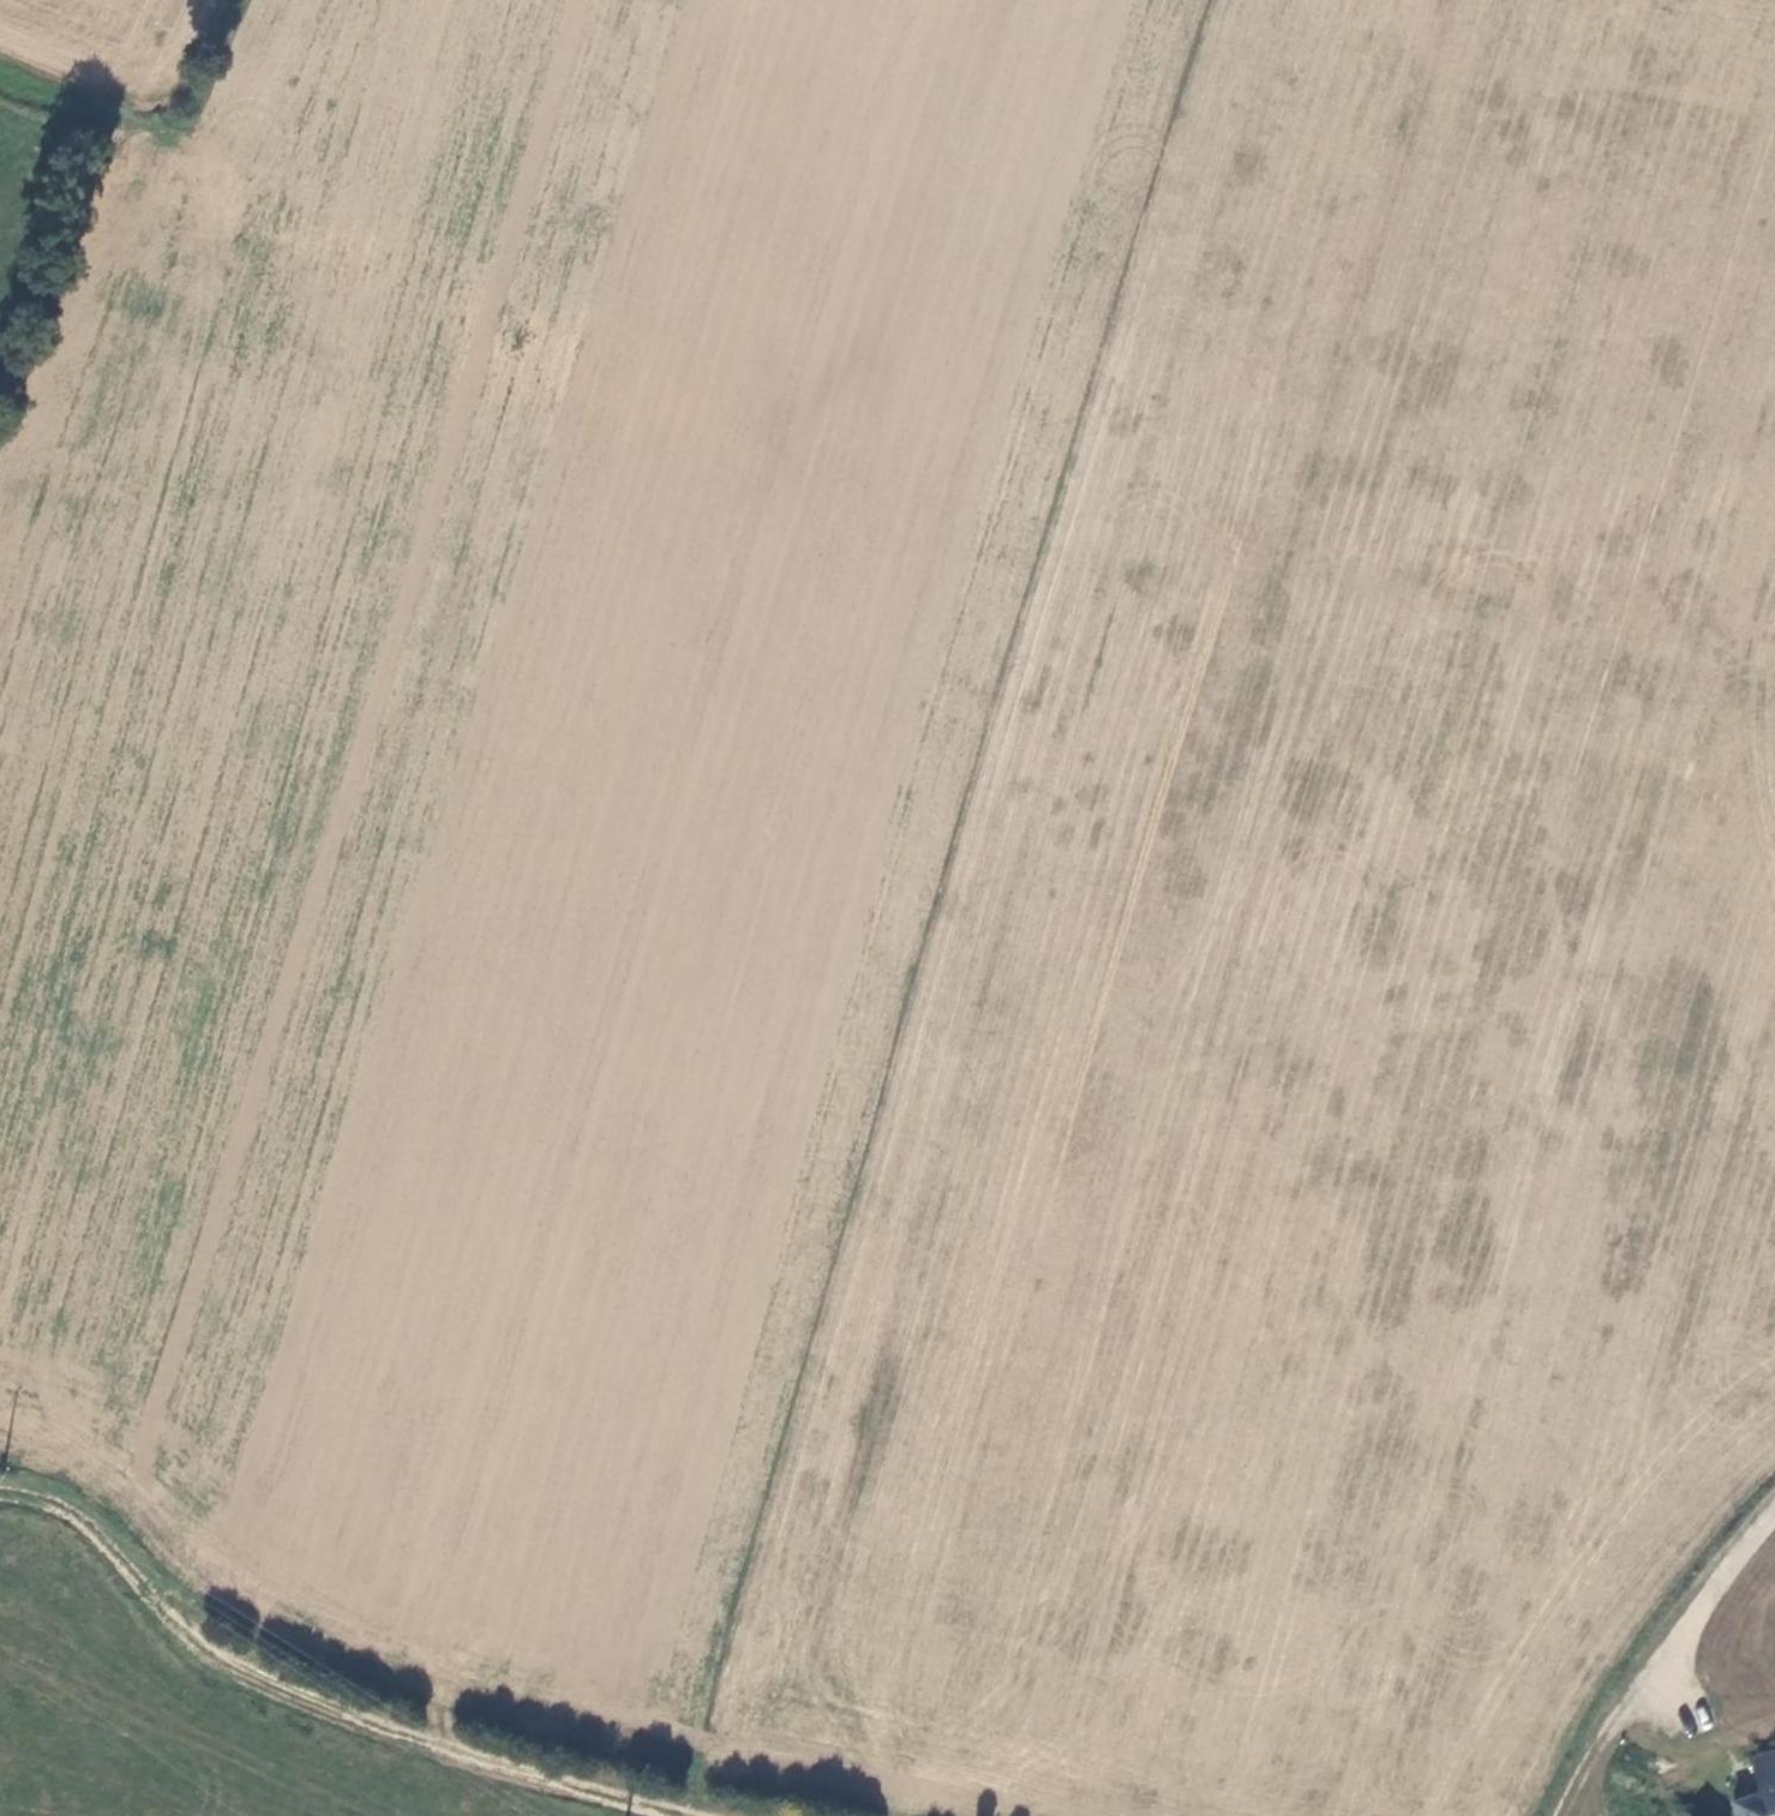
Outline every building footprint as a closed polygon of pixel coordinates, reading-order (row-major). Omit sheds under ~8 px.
[(1751,1758),(1760,1791),(1735,1796),(1741,1815),(1774,1815),(1774,1750),(1751,1758)]
